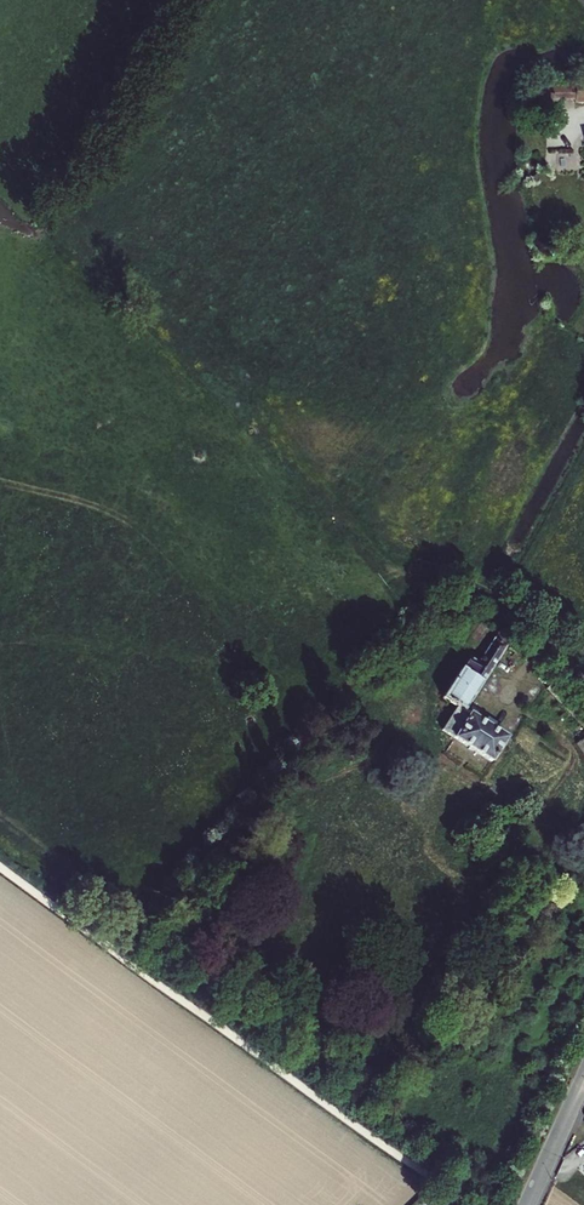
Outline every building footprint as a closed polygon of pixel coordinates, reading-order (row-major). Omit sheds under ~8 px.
[(494,642),(486,637),(482,642),(490,650),(475,673),(466,668),(460,673),(458,671),(439,704),(447,710),(445,716),(448,719),(439,734),(488,766),(500,746),(463,718),(505,651),(508,646),(507,642),(503,640),(494,642)] [(464,658),(455,645),(450,653),(459,665),(464,658)] [(573,750),(583,765),(583,741),(573,750)]
